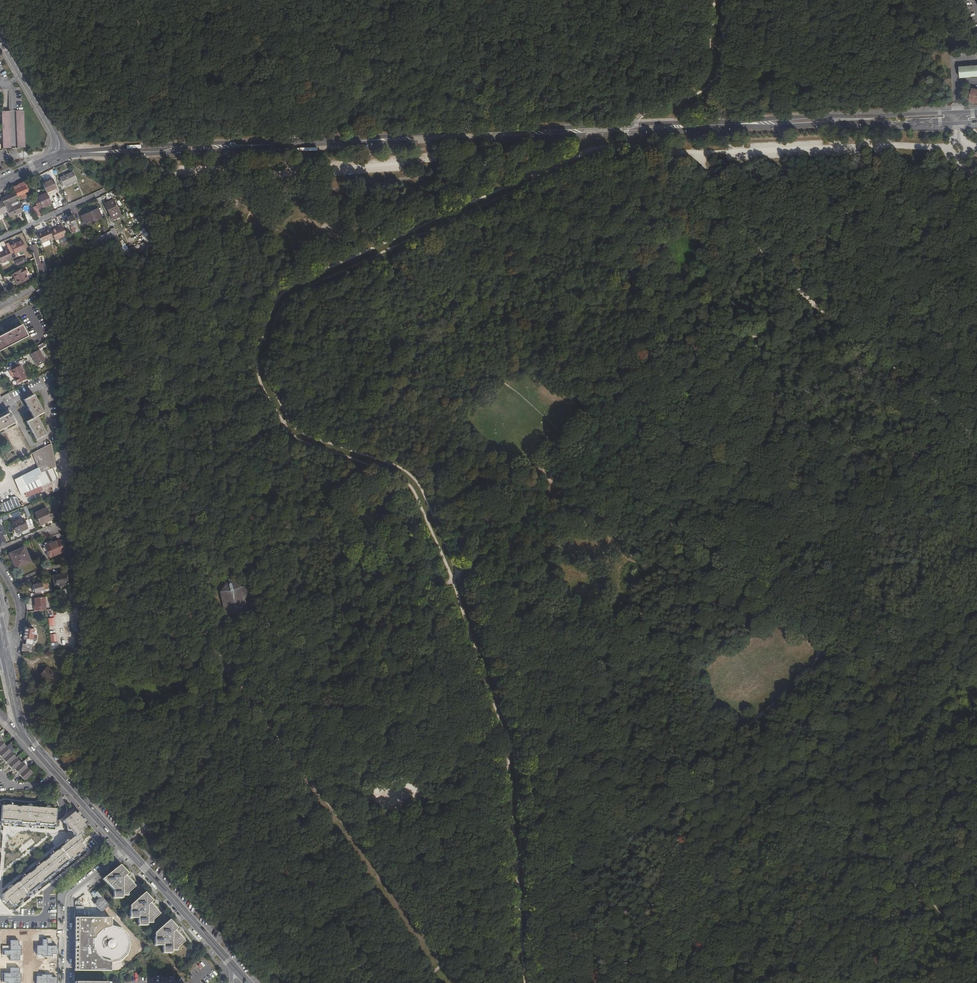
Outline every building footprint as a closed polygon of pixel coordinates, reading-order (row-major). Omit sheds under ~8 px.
[(959,67),(960,78),(976,77),(976,66),(959,67)] [(966,100),(976,103),(976,89),(969,87),(966,100)] [(25,148),(24,110),(17,111),(18,148),(25,148)] [(10,148),(9,111),(2,111),(3,148),(10,148)] [(73,172),(60,177),(61,180),(60,181),(62,186),(76,180),(73,172)] [(45,190),(46,193),(56,188),(53,179),(42,183),(45,190)] [(15,193),(14,193),(16,197),(20,195),(22,199),(27,197),(25,193),(28,191),(24,183),(13,188),(15,193)] [(65,189),(62,190),(66,200),(72,197),(68,188),(66,190),(65,189)] [(22,211),(16,197),(14,193),(1,199),(2,201),(7,212),(9,217),(22,211)] [(38,209),(51,203),(46,193),(38,196),(33,199),(38,209)] [(121,216),(113,200),(105,204),(112,220),(121,216)] [(102,216),(98,209),(81,216),(84,224),(102,216)] [(79,229),(71,212),(66,214),(68,217),(67,217),(69,221),(66,222),(67,225),(70,224),(72,227),(71,228),(73,232),(79,229)] [(63,226),(59,228),(60,229),(52,233),(57,242),(60,241),(68,237),(63,226)] [(48,228),(45,229),(45,230),(37,234),(41,244),(42,243),(44,247),(50,244),(50,243),(49,240),(53,238),(48,228)] [(86,244),(89,250),(113,237),(111,231),(86,244)] [(9,242),(6,244),(8,248),(9,251),(11,251),(13,250),(14,252),(24,247),(21,238),(13,242),(9,243),(9,242)] [(34,245),(29,247),(32,254),(33,254),(34,258),(39,277),(52,270),(51,268),(46,271),(43,263),(40,263),(38,253),(37,252),(34,245)] [(8,248),(4,250),(4,251),(0,253),(0,261),(1,263),(12,258),(9,251),(8,248)] [(28,272),(25,268),(14,274),(19,284),(29,279),(26,273),(28,272)] [(41,299),(46,297),(43,287),(37,290),(41,299)] [(0,336),(0,350),(27,336),(22,324),(0,336)] [(45,360),(39,349),(31,353),(37,364),(45,360)] [(18,361),(9,366),(10,369),(20,364),(18,361)] [(12,370),(15,377),(16,379),(15,379),(17,384),(28,378),(21,365),(12,370)] [(10,392),(0,397),(0,404),(13,397),(10,392)] [(24,400),(33,418),(26,421),(36,440),(46,434),(36,416),(43,413),(34,394),(24,400)] [(15,423),(9,412),(0,417),(0,430),(15,423)] [(52,443),(32,453),(38,467),(21,476),(21,478),(15,481),(21,493),(27,490),(25,486),(42,477),(41,473),(56,467),(52,443)] [(16,497),(0,503),(4,512),(19,506),(16,497)] [(51,519),(47,508),(36,513),(40,524),(51,519)] [(27,528),(23,518),(12,523),(16,533),(27,528)] [(51,543),(44,545),(49,557),(64,551),(59,540),(51,543)] [(30,561),(24,547),(9,554),(15,568),(30,561)] [(52,576),(54,585),(58,585),(65,583),(69,582),(67,573),(63,573),(56,575),(52,576)] [(248,589),(228,578),(215,603),(236,613),(248,589)] [(34,591),(35,592),(43,590),(43,589),(47,588),(46,582),(42,583),(41,583),(31,585),(32,591),(34,591)] [(45,597),(34,598),(35,605),(35,607),(34,607),(34,611),(45,610),(46,609),(45,597)] [(34,629),(25,627),(23,639),(26,639),(25,644),(22,643),(22,648),(31,650),(34,629)] [(52,684),(58,676),(47,667),(40,675),(52,684)] [(215,678),(222,686),(225,684),(218,675),(215,678)] [(12,770),(14,769),(24,780),(32,773),(22,762),(20,763),(0,741),(2,739),(0,738),(0,756),(12,770)] [(53,827),(53,824),(55,824),(56,810),(56,809),(50,809),(49,806),(47,806),(46,808),(31,807),(31,806),(30,805),(29,805),(27,806),(27,807),(13,806),(13,805),(12,803),(10,803),(9,805),(6,805),(6,806),(2,806),(1,823),(0,823),(0,835),(1,823),(53,827)] [(9,901),(13,906),(15,904),(16,906),(84,852),(82,850),(84,848),(80,844),(83,841),(81,838),(81,836),(84,833),(81,830),(86,826),(85,824),(87,822),(79,812),(76,814),(75,812),(64,821),(63,822),(73,834),(74,835),(75,835),(75,836),(75,837),(75,838),(74,837),(69,841),(68,840),(67,840),(65,842),(65,843),(66,844),(55,853),(54,852),(52,852),(50,853),(50,855),(51,856),(40,864),(39,864),(38,864),(37,865),(36,866),(37,867),(26,876),(26,875),(24,875),(22,876),(23,877),(23,878),(12,887),(11,886),(10,886),(8,888),(8,889),(9,890),(4,894),(4,895),(3,895),(3,901),(4,901),(6,904),(9,901)] [(135,886),(125,876),(127,874),(120,865),(102,879),(113,891),(113,895),(122,896),(128,896),(128,893),(135,886)] [(93,905),(101,913),(109,906),(96,892),(94,894),(99,900),(93,905)] [(159,914),(150,903),(152,901),(144,893),(129,906),(129,916),(138,916),(138,919),(138,923),(147,923),(152,923),(152,920),(159,914)] [(75,923),(74,971),(111,971),(111,961),(97,961),(97,948),(104,948),(104,942),(98,942),(98,931),(102,931),(102,933),(107,934),(107,947),(115,948),(115,942),(110,942),(110,933),(111,933),(111,919),(92,919),(82,919),(82,923),(75,923)] [(184,941),(174,931),(177,928),(169,920),(154,933),(154,943),(163,943),(163,946),(162,950),(172,951),(177,951),(177,948),(184,941)]
